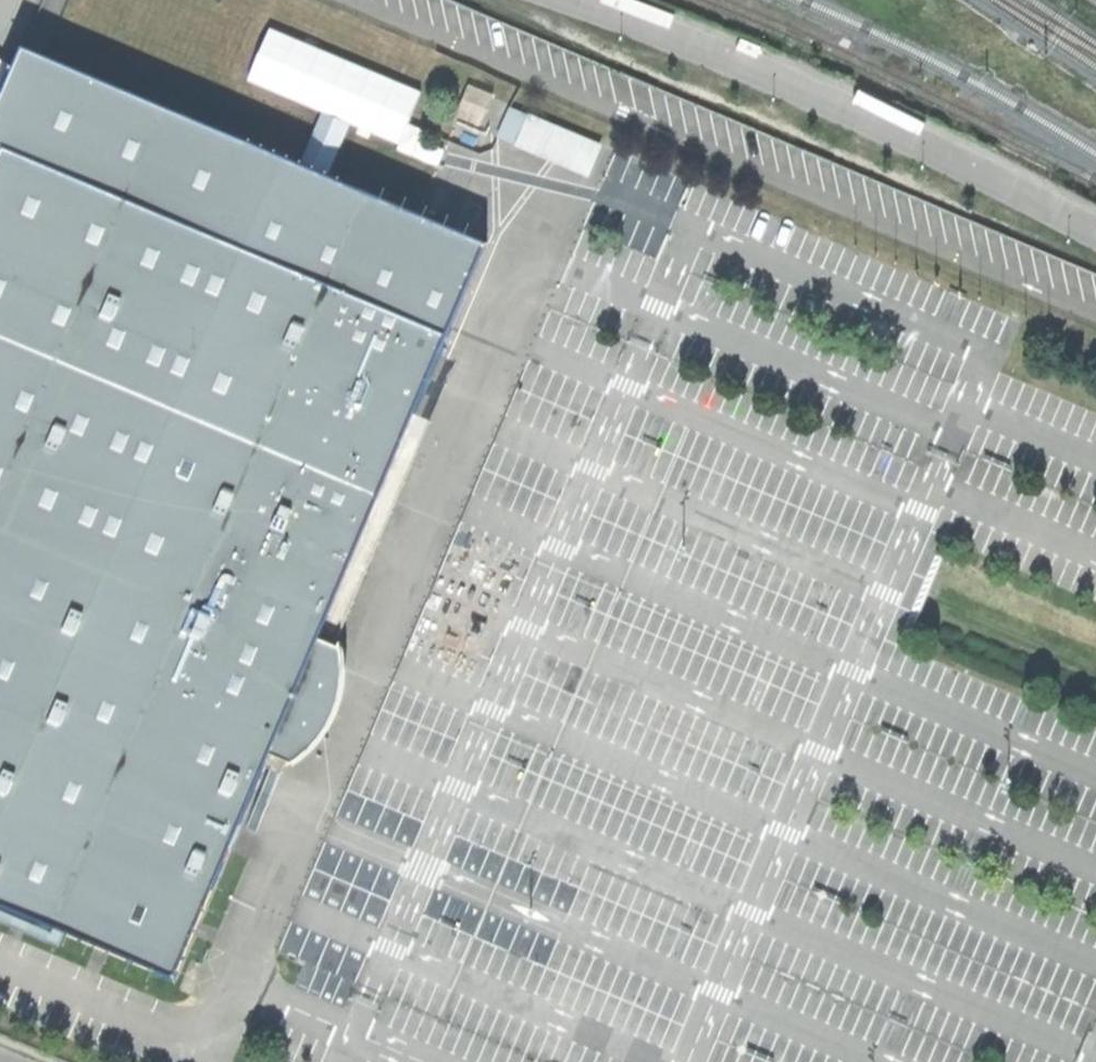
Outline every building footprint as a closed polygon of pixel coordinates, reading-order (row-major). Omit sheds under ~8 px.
[(323,112),(303,164),(327,174),(349,123),(399,144),(419,92),(271,30),(249,81),(323,112)] [(331,634),(411,437),(488,242),(415,211),(327,174),(303,164),(45,56),(25,48),(0,105),(0,901),(74,931),(96,941),(110,947),(185,977),(281,749),(331,634)] [(591,176),(604,145),(512,106),(499,138),(591,176)] [(331,634),(281,749),(299,758),(297,763),(313,754),(331,735),(345,712),(351,691),(354,665),(350,637),(348,641),(331,634)]
